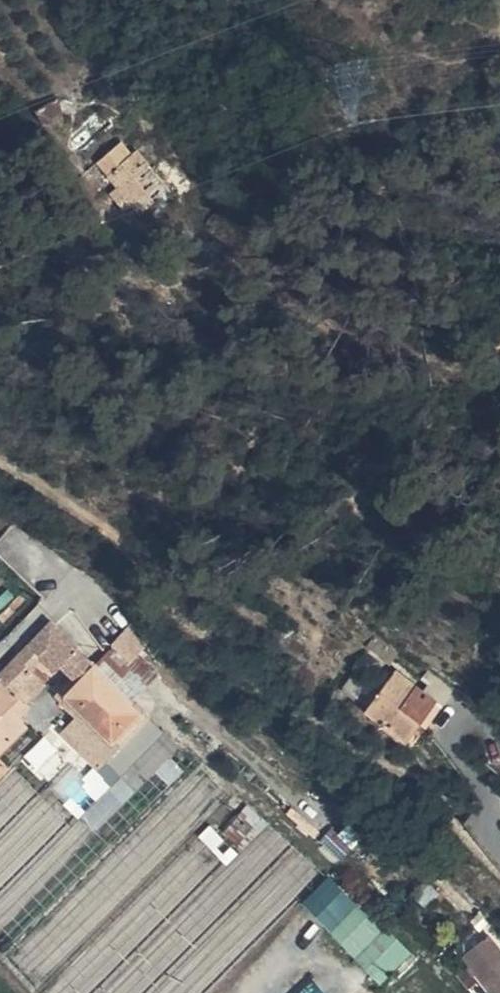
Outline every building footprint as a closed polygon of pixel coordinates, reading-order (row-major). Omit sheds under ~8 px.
[(33,89),(14,102),(27,110),(44,115),(37,93),(33,89)] [(104,165),(123,186),(133,197),(159,173),(172,186),(190,169),(157,132),(140,148),(124,131),(119,136),(107,124),(84,145),(104,165)] [(112,196),(123,186),(104,165),(94,175),(112,196)] [(66,637),(53,623),(0,673),(0,679),(18,698),(39,679),(32,670),(46,657),(66,637)] [(78,649),(66,637),(46,657),(56,670),(62,664),(78,649)] [(99,670),(78,649),(62,664),(86,691),(105,673),(99,670)] [(118,655),(99,670),(105,673),(141,710),(156,695),(118,655)] [(408,728),(437,692),(400,662),(371,698),(408,728)] [(86,691),(82,695),(130,742),(152,722),(141,710),(105,673),(86,691)] [(2,755),(32,727),(22,716),(28,708),(18,698),(0,679),(0,752),(2,755)] [(74,703),(122,749),(130,742),(82,695),(74,703)] [(12,766),(2,755),(0,752),(0,777),(12,766)] [(303,901),(384,981),(413,951),(332,871),(303,901)] [(464,926),(499,970),(499,942),(479,915),(464,926)] [(464,926),(456,932),(499,990),(499,970),(464,926)] [(314,977),(297,992),(330,992),(314,977)]
